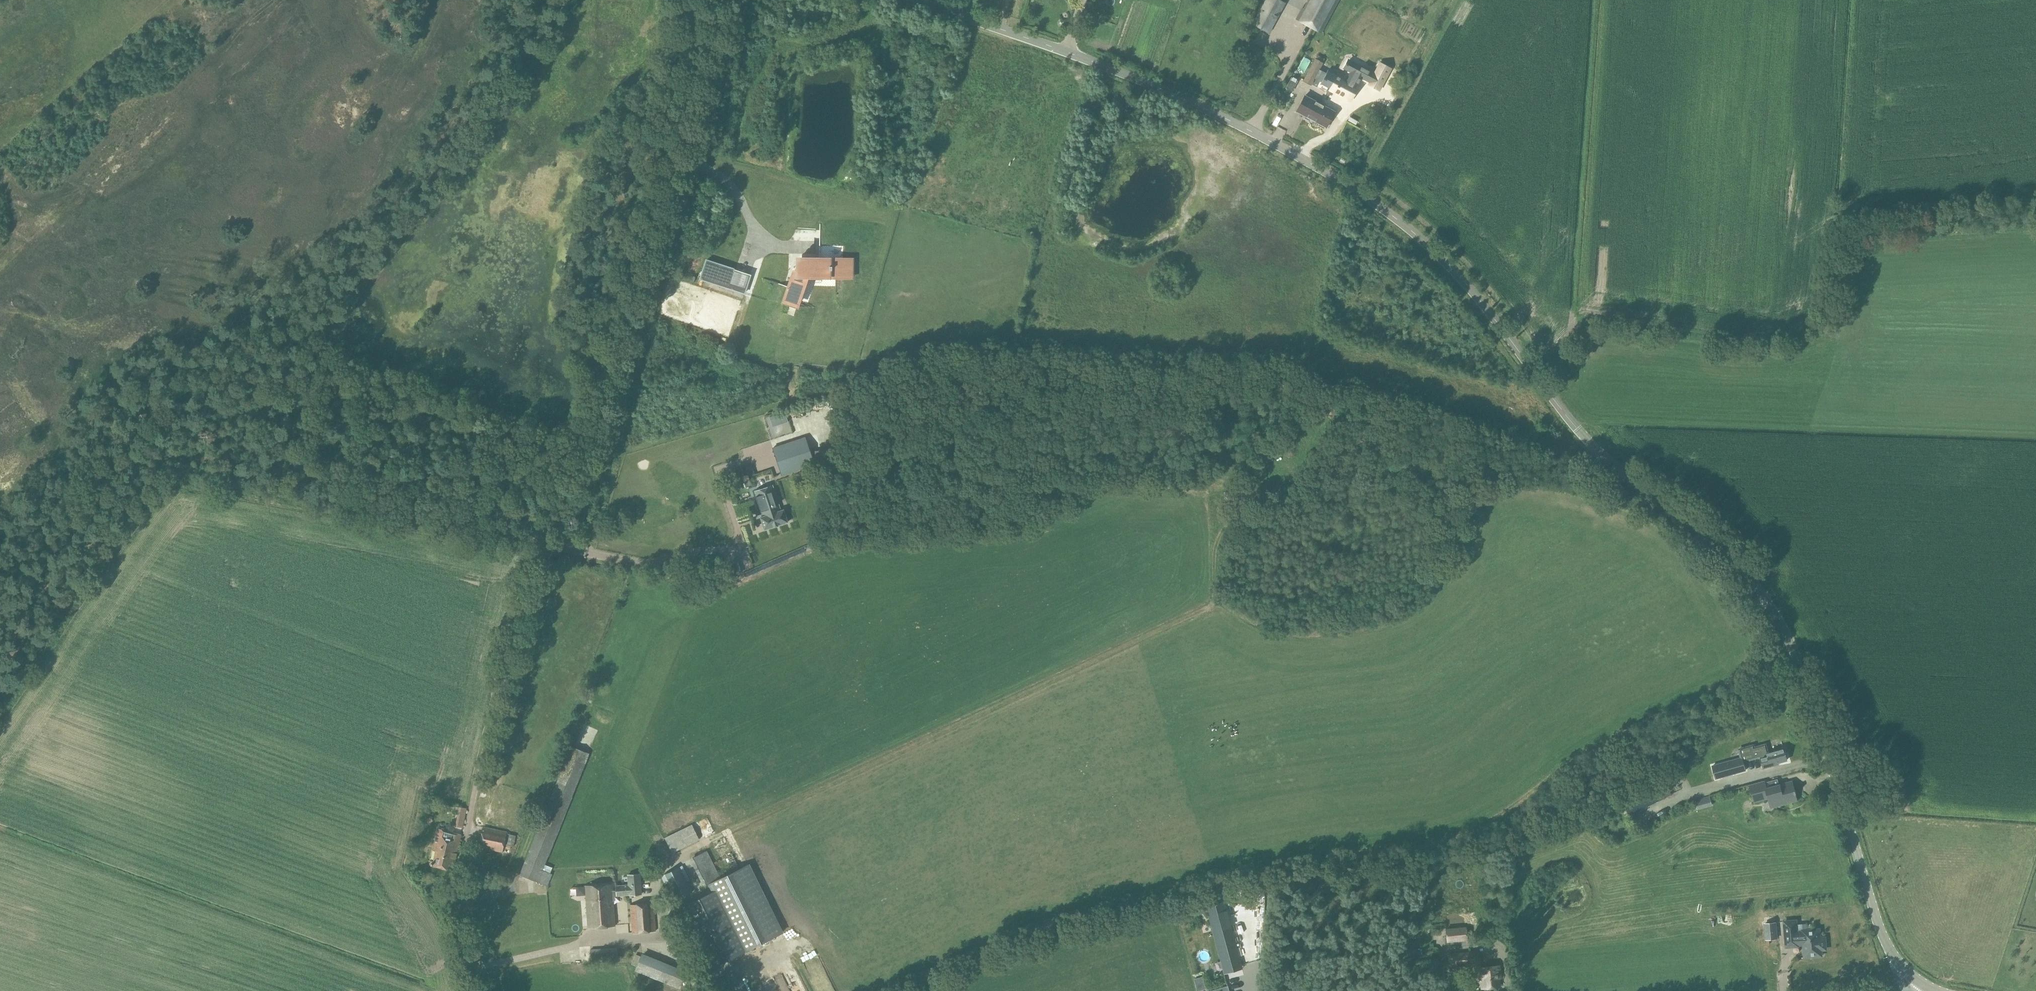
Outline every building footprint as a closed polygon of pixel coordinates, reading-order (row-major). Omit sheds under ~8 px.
[(1251,23),(1268,33),(1283,5),(1275,0),(1264,0),(1251,23)] [(1296,19),(1321,32),(1338,0),(1308,0),(1307,2),(1305,1),(1296,19)] [(1321,71),(1317,79),(1321,82),(1321,83),(1344,95),(1343,97),(1350,101),(1358,86),(1357,86),(1361,78),(1364,79),(1370,82),(1368,85),(1379,90),(1390,69),(1380,63),(1374,73),(1359,65),(1355,74),(1350,72),(1346,80),(1327,70),(1326,73),(1321,71)] [(1364,97),(1362,102),(1372,107),(1375,102),(1364,97)] [(791,266),(780,299),(797,304),(806,276),(843,276),(843,255),(796,254),(796,266),(791,266)] [(706,260),(700,279),(744,293),(751,274),(706,260)] [(805,438),(773,448),(781,475),(814,464),(805,438)] [(773,486),(755,492),(763,515),(757,517),(759,524),(762,523),(764,530),(765,530),(765,529),(787,522),(787,523),(788,522),(788,521),(787,522),(784,510),(781,511),(773,486)] [(571,746),(520,875),(547,886),(552,874),(543,870),(589,753),(571,746)] [(1771,765),(1787,760),(1784,749),(1767,754),(1768,755),(1762,757),(1760,749),(1755,750),(1754,748),(1740,752),(1742,760),(1721,768),(1726,781),(1746,773),(1744,764),(1761,759),(1764,770),(1772,768),(1771,765)] [(1765,782),(1750,786),(1754,802),(1771,797),(1773,804),(1779,802),(1780,805),(1798,800),(1793,782),(1767,789),(1765,782)] [(1695,800),(1698,809),(1712,805),(1709,796),(1695,800)] [(467,809),(459,807),(456,826),(463,828),(467,809)] [(700,839),(692,824),(665,838),(672,853),(700,839)] [(484,827),(479,847),(503,853),(504,845),(513,847),(516,835),(507,833),(507,831),(484,827)] [(431,861),(430,866),(452,871),(462,835),(453,832),(451,839),(445,838),(445,830),(439,829),(433,850),(436,851),(433,862),(431,861)] [(708,851),(690,859),(707,895),(679,910),(708,969),(782,934),(749,866),(721,878),(708,851)] [(663,875),(662,878),(672,899),(675,900),(692,892),(680,867),(663,875)] [(611,884),(586,886),(589,928),(615,926),(613,901),(615,900),(614,896),(617,896),(616,896),(629,895),(641,894),(640,874),(628,875),(629,885),(616,886),(616,890),(612,890),(611,884)] [(1223,900),(1205,905),(1221,961),(1239,956),(1223,900)] [(656,931),(654,903),(630,905),(632,933),(656,931)] [(1457,921),(1472,921),(1472,913),(1457,913),(1457,921)] [(1796,921),(1785,922),(1787,947),(1798,946),(1798,941),(1804,941),(1805,957),(1821,956),(1821,949),(1826,949),(1825,938),(1820,938),(1819,930),(1803,931),(1803,932),(1797,932),(1796,921)] [(1775,922),(1765,923),(1767,939),(1777,939),(1775,922)] [(1467,927),(1446,929),(1447,943),(1469,941),(1467,927)] [(1479,952),(1448,954),(1450,970),(1462,969),(1462,964),(1472,963),(1473,968),(1474,981),(1481,980),(1482,988),(1499,986),(1498,973),(1499,973),(1498,966),(1480,968),(1479,952)] [(686,974),(641,955),(635,970),(680,988),(686,974)] [(587,967),(585,956),(576,958),(578,968),(587,967)]
